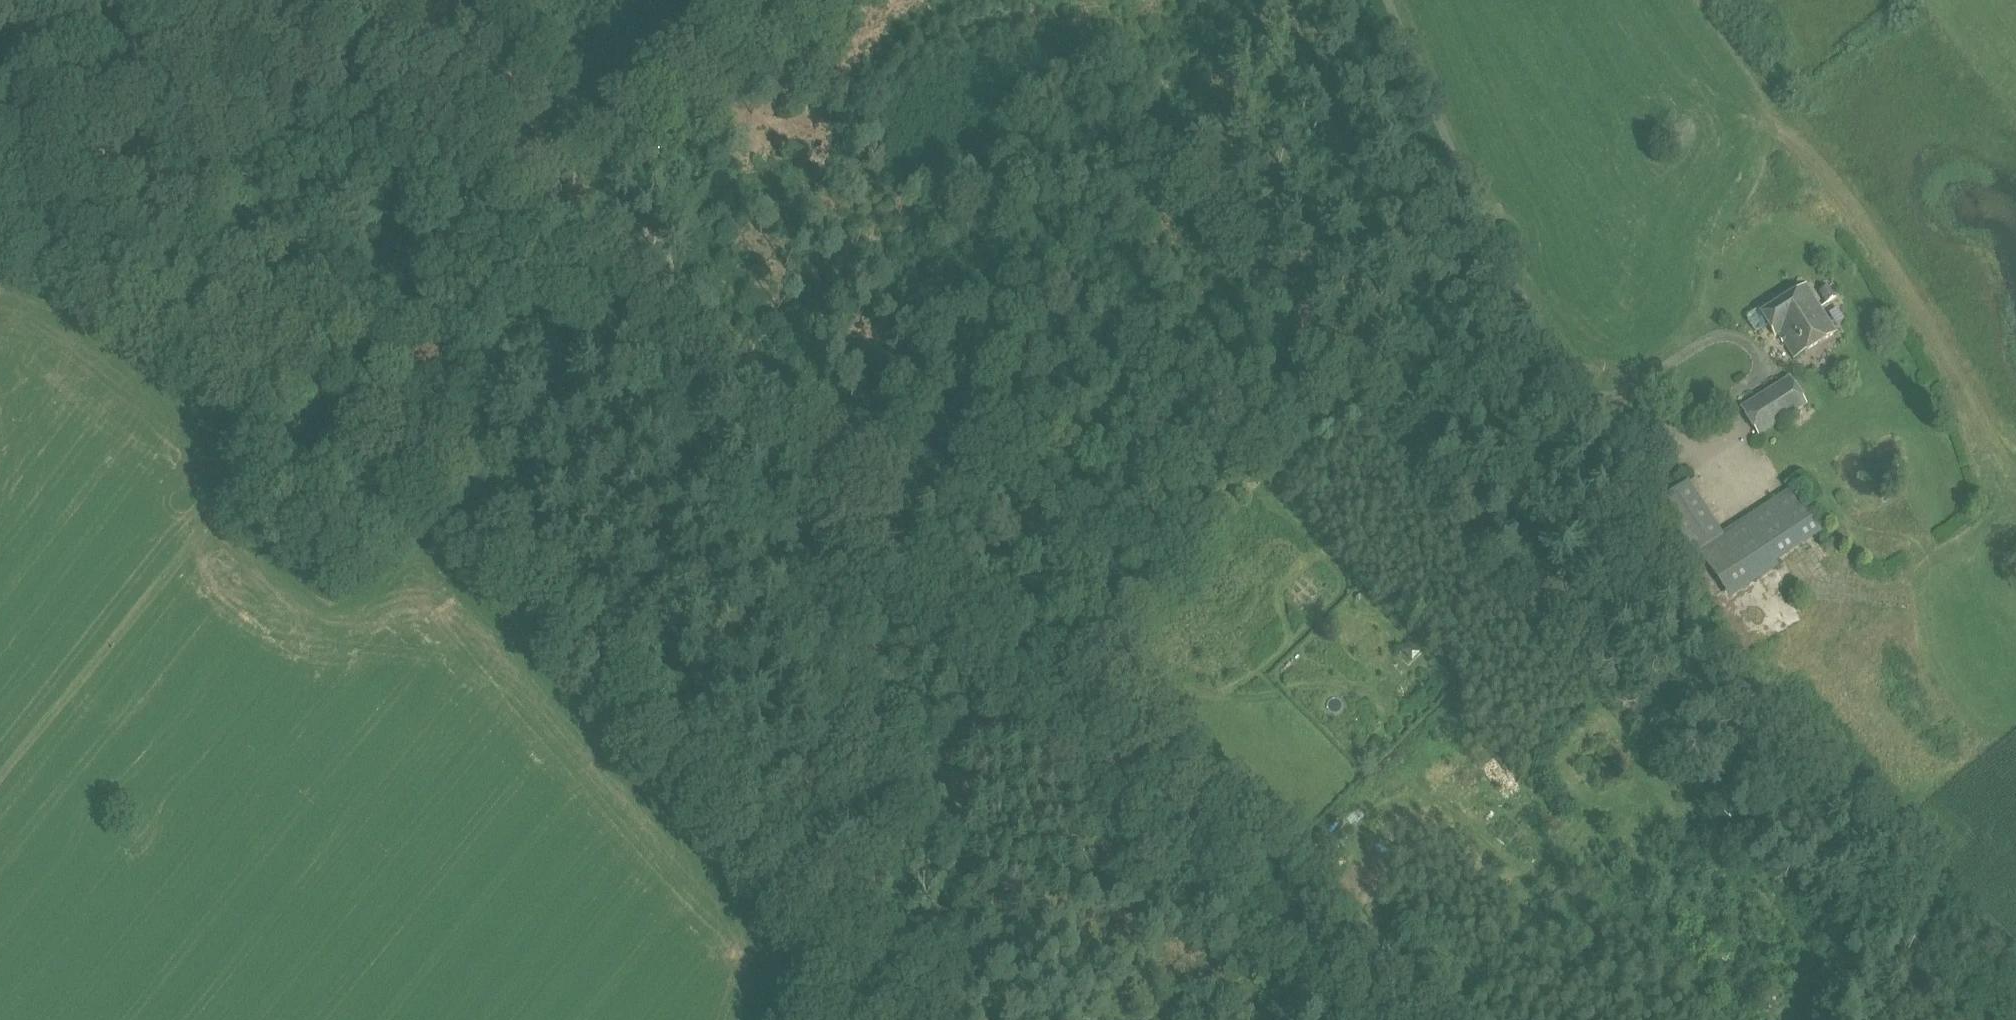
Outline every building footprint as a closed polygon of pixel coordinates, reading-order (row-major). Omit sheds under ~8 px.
[(1779,333),(1794,357),(1835,331),(1806,285),(1761,313),(1760,311),(1750,317),(1750,321),(1756,331),(1760,332),(1770,326),(1775,335),(1779,333)] [(1819,292),(1826,304),(1837,297),(1829,285),(1819,292)] [(1740,407),(1758,436),(1807,405),(1789,376),(1740,407)] [(1646,508),(1746,661),(1811,618),(1775,563),(1821,533),(1791,487),(1723,531),(1689,480),(1646,508)]
